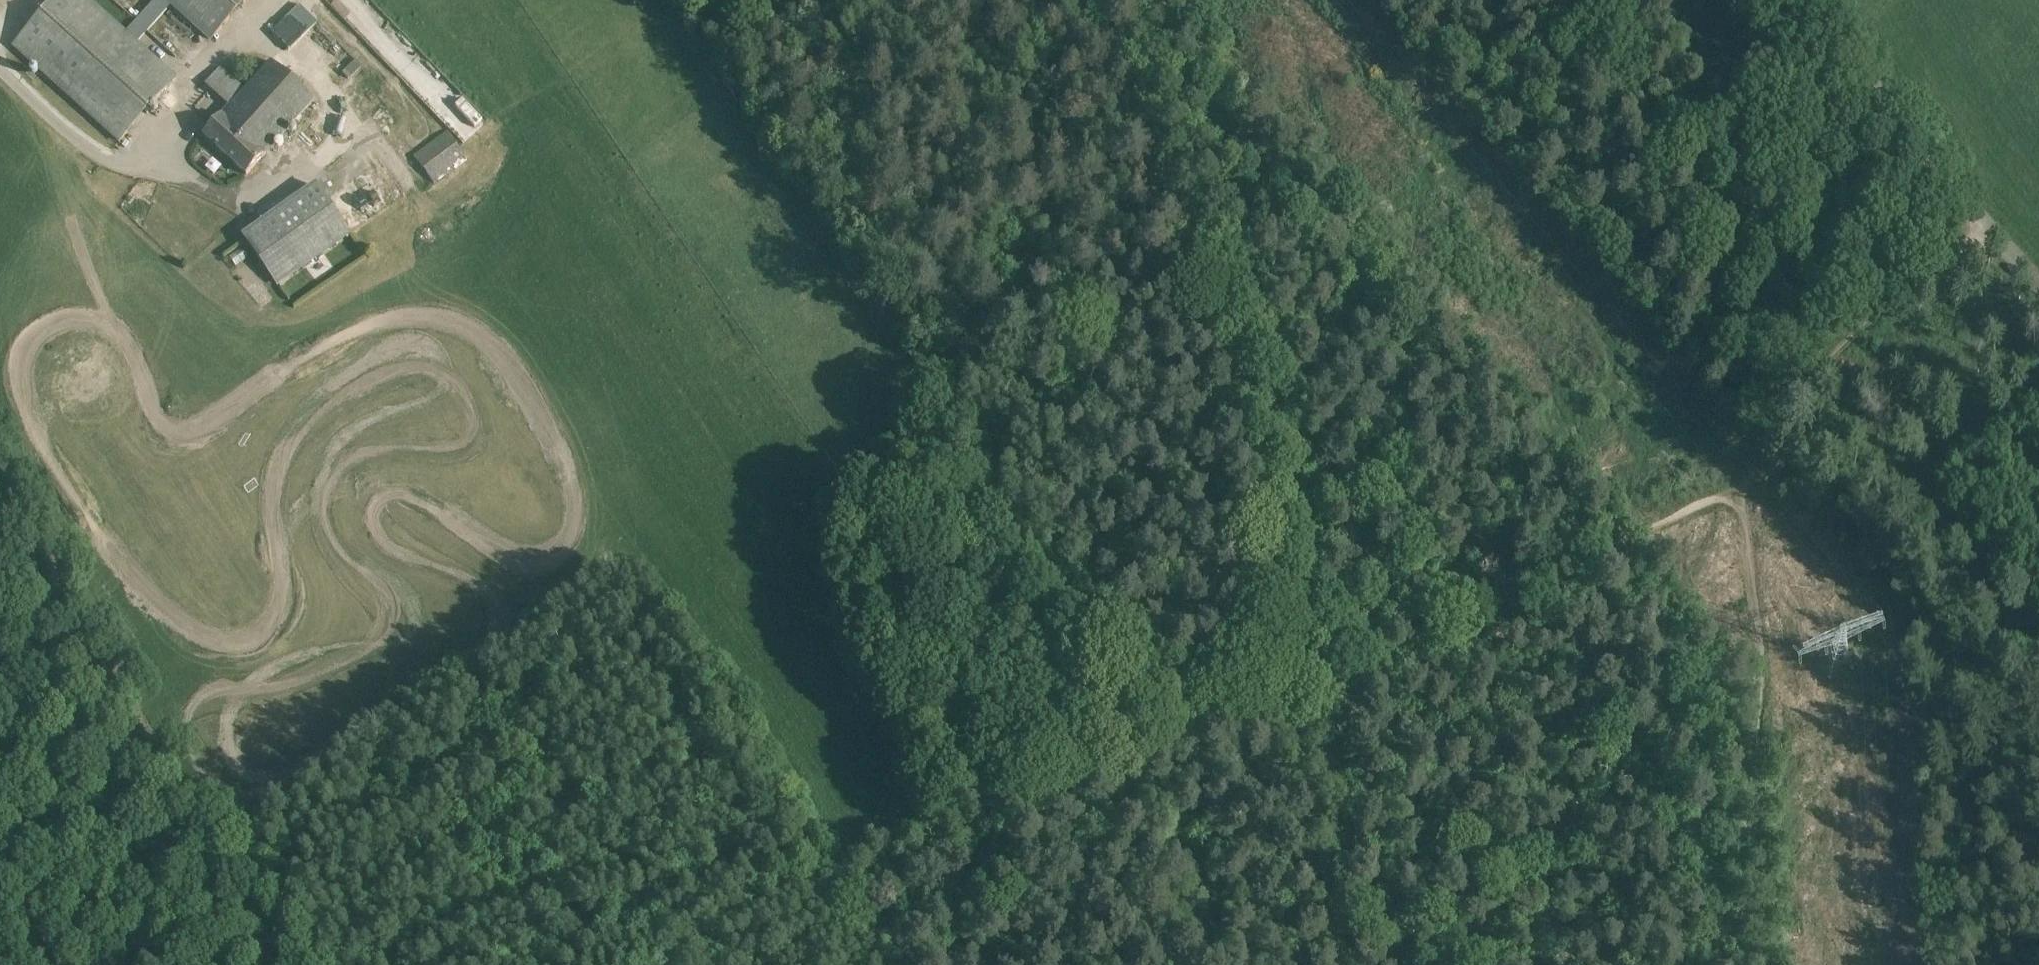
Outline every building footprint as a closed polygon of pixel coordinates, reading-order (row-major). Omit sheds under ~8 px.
[(91,0),(54,0),(11,47),(119,144),(178,78),(91,0)] [(248,0),(173,0),(215,37),(248,0)] [(318,22),(300,2),(269,31),(287,51),(318,22)] [(342,74),(349,81),(357,73),(360,76),(366,70),(363,67),(356,60),(342,74)] [(247,175),(314,101),(272,62),(246,90),(221,68),(205,86),(230,108),(204,136),(247,175)] [(469,162),(447,132),(414,157),(435,187),(469,162)] [(315,185),(243,238),(278,287),(406,197),(376,155),(322,193),(315,185)]
